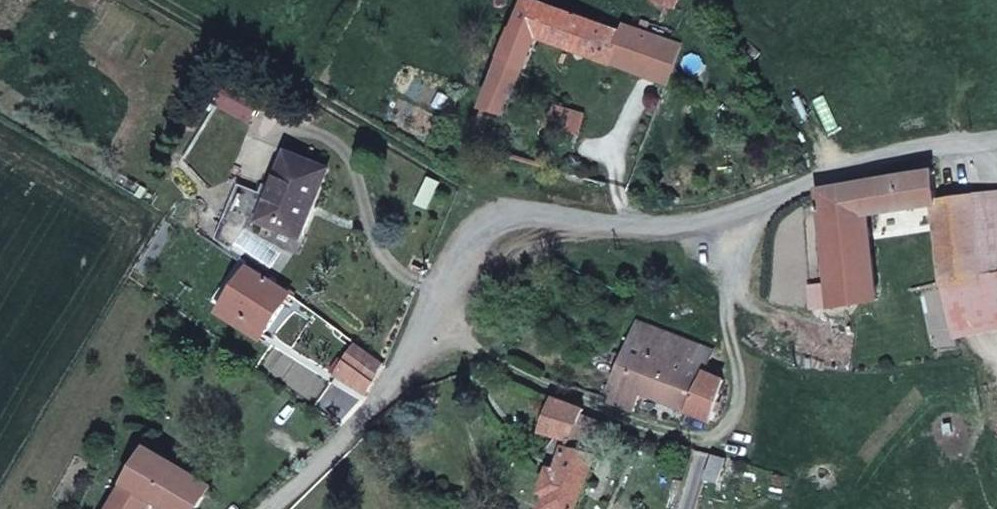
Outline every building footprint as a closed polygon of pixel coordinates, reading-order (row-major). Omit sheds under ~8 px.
[(539,35),(614,63),(625,34),(623,33),(534,0),(529,0),(487,106),(508,112),(539,35)] [(669,84),(683,46),(624,26),(623,33),(625,34),(614,63),(669,84)] [(232,80),(219,104),(249,121),(262,97),(232,80)] [(579,132),(583,115),(556,107),(548,125),(579,132)] [(300,237),(329,169),(289,152),(274,188),(271,197),(260,221),(300,237)] [(935,169),(933,158),(915,162),(917,172),(935,169)] [(869,217),(869,213),(873,212),(933,203),(939,203),(938,199),(935,169),(917,172),(820,188),(832,284),(834,306),(879,299),(869,217)] [(233,249),(257,191),(241,184),(218,239),(233,249)] [(271,197),(274,188),(265,184),(261,193),(271,197)] [(973,194),(981,277),(996,273),(996,192),(973,194)] [(981,277),(973,194),(938,199),(939,203),(933,203),(944,284),(981,277)] [(253,333),(283,288),(250,266),(220,311),(253,333)] [(981,277),(944,284),(954,328),(996,318),(996,273),(981,277)] [(834,306),(832,284),(810,287),(812,308),(834,306)] [(262,339),(293,294),(283,288),(253,333),(262,339)] [(691,311),(691,307),(689,304),(686,303),(682,305),(681,307),(681,311),(683,314),(686,315),(689,313),(691,311)] [(707,372),(716,351),(638,321),(626,354),(613,387),(618,389),(613,403),(636,412),(644,390),(690,410),(706,372),(707,372)] [(374,383),(385,364),(359,344),(337,374),(365,395),(374,383)] [(715,420),(725,380),(707,372),(706,372),(690,410),(715,420)] [(489,386),(481,376),(475,384),(480,392),(489,386)] [(583,415),(586,409),(555,398),(544,432),(558,437),(574,441),(583,415)] [(596,454),(607,425),(583,415),(574,441),(572,447),(596,454)] [(572,447),(574,441),(558,437),(541,459),(554,467),(553,468),(561,471),(568,446),(572,447)] [(599,455),(596,454),(572,447),(568,446),(561,471),(553,468),(545,491),(551,493),(546,508),(580,508),(599,455)] [(214,486),(150,447),(129,482),(157,500),(173,508),(200,508),(214,486)] [(719,482),(726,459),(714,455),(707,478),(719,482)] [(157,500),(129,482),(113,508),(152,508),(157,500)]
